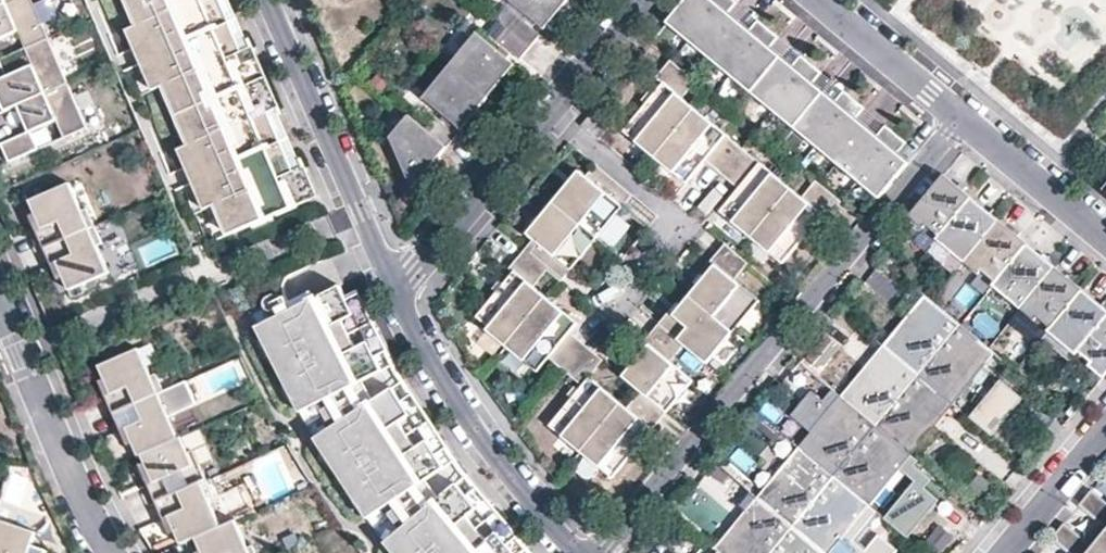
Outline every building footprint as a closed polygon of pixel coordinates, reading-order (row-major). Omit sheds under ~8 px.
[(49,39),(32,0),(17,0),(0,7),(0,60),(49,39)] [(44,26),(57,23),(51,0),(46,0),(37,3),(44,26)] [(216,0),(128,0),(139,26),(128,31),(141,61),(226,24),(216,0)] [(545,29),(570,0),(510,0),(545,29)] [(760,21),(751,32),(743,42),(732,33),(720,23),(729,13),(738,3),(734,0),(705,0),(700,7),(692,0),(686,0),(667,23),(879,200),(901,173),(890,164),(898,153),(907,143),(886,126),(878,136),(869,147),(858,138),(848,129),(856,119),(865,108),(845,91),(836,102),(827,112),(816,103),(805,94),(814,83),(822,73),(802,56),(793,66),(784,77),(774,68),(763,59),(772,49),(780,38),(760,21)] [(732,33),(740,22),(729,13),(720,23),(732,33)] [(541,34),(518,15),(508,27),(531,47),(541,34)] [(743,42),(751,32),(740,22),(732,33),(743,42)] [(252,83),(226,24),(141,61),(154,91),(165,86),(178,116),(252,83)] [(521,59),(531,47),(508,27),(498,40),(521,59)] [(489,97),(516,64),(478,32),(451,65),(489,97)] [(49,39),(0,60),(0,82),(7,79),(19,106),(69,84),(49,39)] [(774,68),(782,58),(772,49),(763,59),(774,68)] [(784,77),(793,66),(782,58),(774,68),(784,77)] [(654,159),(694,110),(677,96),(691,79),(670,62),(656,79),(662,85),(622,132),(654,159)] [(462,129),(489,97),(451,65),(424,97),(462,129)] [(0,82),(0,97),(6,111),(19,106),(7,79),(0,82)] [(278,143),(252,83),(178,116),(191,145),(180,150),(193,180),(278,143)] [(816,103),(825,92),(814,83),(805,94),(816,103)] [(88,128),(69,84),(19,106),(30,132),(2,144),(9,163),(88,128)] [(827,112),(836,102),(825,92),(816,103),(827,112)] [(705,162),(714,150),(718,154),(709,165),(721,176),(743,150),(694,110),(654,159),(686,185),(705,162)] [(425,128),(410,115),(391,137),(414,188),(448,146),(425,128)] [(458,135),(435,115),(425,128),(448,146),(458,135)] [(858,138),(867,128),(856,119),(848,129),(858,138)] [(869,147),(878,136),(867,128),(858,138),(869,147)] [(230,235),(304,203),(278,143),(193,180),(206,210),(217,205),(230,235)] [(709,165),(718,154),(714,150),(705,162),(709,165)] [(751,239),(791,190),(743,150),(721,176),(734,186),(743,174),(748,178),(738,189),(719,212),(751,239)] [(901,173),(910,163),(898,153),(890,164),(901,173)] [(632,197),(595,167),(586,178),(579,172),(553,204),(596,240),(632,197)] [(738,189),(748,178),(743,174),(734,186),(738,189)] [(972,198),(944,175),(912,212),(928,225),(940,236),(972,198)] [(70,184),(29,201),(35,214),(42,229),(37,230),(44,248),(94,226),(87,209),(82,211),(70,184)] [(826,220),(841,203),(820,186),(806,202),(791,190),(751,239),(782,265),(822,217),(826,220)] [(993,216),(972,198),(940,236),(962,253),(993,216)] [(596,240),(553,204),(526,236),(532,242),(524,252),(546,271),(560,282),(569,272),(569,273),(596,240)] [(909,217),(924,229),(928,225),(912,212),(909,217)] [(30,215),(37,230),(42,229),(35,214),(30,215)] [(1028,244),(993,216),(962,253),(983,271),(996,282),(1028,244)] [(102,244),(94,226),(44,248),(52,265),(57,263),(63,279),(69,291),(109,273),(97,246),(102,244)] [(938,239),(959,257),(962,253),(940,236),(938,239)] [(172,238),(140,246),(144,264),(177,256),(172,238)] [(1049,262),(1028,244),(996,282),(1018,299),(1049,262)] [(759,302),(734,281),(748,264),(724,245),(709,262),(713,266),(688,296),(733,334),(759,302)] [(505,347),(544,299),(531,289),(546,271),(524,252),(509,270),(513,273),(475,318),(488,329),(486,332),(505,347)] [(959,257),(980,274),(983,271),(962,253),(959,257)] [(1084,290),(1049,262),(1018,299),(1039,317),(1052,328),(1084,290)] [(57,263),(52,265),(58,280),(63,279),(57,263)] [(993,286),(1015,303),(1018,299),(996,282),(993,286)] [(344,321),(356,315),(349,300),(342,286),(316,299),(323,312),(300,324),(293,310),(259,327),(302,412),(385,370),(377,355),(370,342),(358,348),(344,321)] [(1084,290),(1052,328),(1080,351),(1105,319),(1105,309),(1084,290)] [(925,295),(884,345),(888,349),(930,299),(925,295)] [(706,365),(733,334),(688,296),(672,315),(668,312),(657,325),(683,346),(706,365)] [(569,335),(577,325),(545,298),(544,299),(505,347),(536,373),(548,359),(569,335)] [(930,299),(888,349),(918,375),(960,325),(930,299)] [(1015,303),(1036,321),(1039,317),(1018,299),(1015,303)] [(1003,340),(1025,354),(1043,327),(1020,313),(1003,340)] [(1080,351),(1093,362),(1105,373),(1105,319),(1080,351)] [(683,346),(657,325),(643,342),(647,346),(621,377),(646,397),(666,414),(693,382),(670,363),(683,346)] [(990,350),(960,325),(918,375),(948,401),(990,350)] [(1049,332),(1077,355),(1080,351),(1052,328),(1049,332)] [(552,363),(573,338),(569,335),(548,359),(552,363)] [(565,373),(585,349),(573,338),(552,363),(565,373)] [(884,345),(841,396),(846,401),(888,349),(884,345)] [(577,384),(598,359),(585,349),(565,373),(577,384)] [(888,349),(846,401),(876,426),(918,375),(888,349)] [(995,354),(990,350),(948,401),(953,405),(995,354)] [(153,379),(142,352),(102,369),(107,382),(114,396),(109,399),(115,415),(165,393),(159,377),(153,379)] [(603,363),(598,359),(577,384),(574,388),(578,392),(589,379),(603,363)] [(1104,378),(1105,375),(1105,373),(1093,362),(1090,365),(1104,378)] [(918,375),(876,426),(906,452),(948,401),(918,375)] [(580,454),(620,405),(589,379),(578,392),(548,427),(580,454)] [(102,384),(109,399),(114,396),(107,382),(102,384)] [(973,421),(995,439),(1023,402),(1001,384),(973,421)] [(817,435),(803,452),(833,477),(876,426),(846,401),(841,396),(834,390),(824,403),(812,393),(793,416),(812,431),(817,435)] [(401,426),(412,418),(404,405),(394,391),(317,442),(370,522),(448,470),(437,455),(429,444),(418,451),(401,426)] [(181,441),(169,414),(174,412),(165,393),(115,415),(124,434),(129,432),(135,446),(141,458),(144,457),(181,441)] [(666,414),(646,397),(632,414),(620,405),(580,454),(612,480),(666,414)] [(953,405),(948,401),(906,452),(911,456),(953,405)] [(906,452),(876,426),(833,477),(864,503),(906,452)] [(817,435),(812,431),(798,448),(803,452),(817,435)] [(129,432),(124,434),(130,449),(135,446),(129,432)] [(190,456),(184,440),(181,441),(144,457),(148,467),(156,485),(151,486),(159,504),(208,482),(196,453),(190,456)] [(798,448),(756,499),(761,503),(803,452),(798,448)] [(803,452),(761,503),(792,528),(833,477),(803,452)] [(911,456),(906,452),(864,503),(868,507),(899,470),(911,456)] [(917,461),(911,456),(899,470),(914,482),(884,520),(907,539),(939,500),(924,489),(930,480),(912,466),(917,461)] [(143,469),(151,486),(156,485),(148,467),(143,469)] [(792,528),(822,552),(864,503),(833,477),(792,528)] [(216,501),(208,482),(159,504),(166,521),(171,519),(177,534),(183,546),(198,540),(223,530),(211,503),(216,501)] [(478,511),(469,499),(457,486),(383,547),(387,552),(513,552),(508,547),(497,535),(487,543),(467,520),(478,511)] [(1093,489),(1080,505),(1102,523),(1105,526),(1105,500),(1093,489)] [(756,499),(715,548),(720,552),(761,503),(756,499)] [(720,552),(721,552),(771,552),(792,528),(761,503),(720,552)] [(864,503),(822,552),(863,552),(851,543),(876,513),(868,507),(864,503)] [(25,528),(0,519),(0,552),(49,552),(50,551),(33,545),(36,537),(23,533),(25,528)] [(171,519),(166,521),(172,536),(177,534),(171,519)] [(1065,523),(1053,538),(1071,552),(1105,552),(1105,526),(1102,523),(1088,541),(1065,523)] [(250,552),(238,524),(223,530),(198,540),(203,552),(257,552),(255,549),(250,552)] [(941,550),(951,538),(939,527),(928,540),(941,550)] [(792,528),(771,552),(822,552),(792,528)] [(897,552),(878,537),(865,552),(897,552)]
